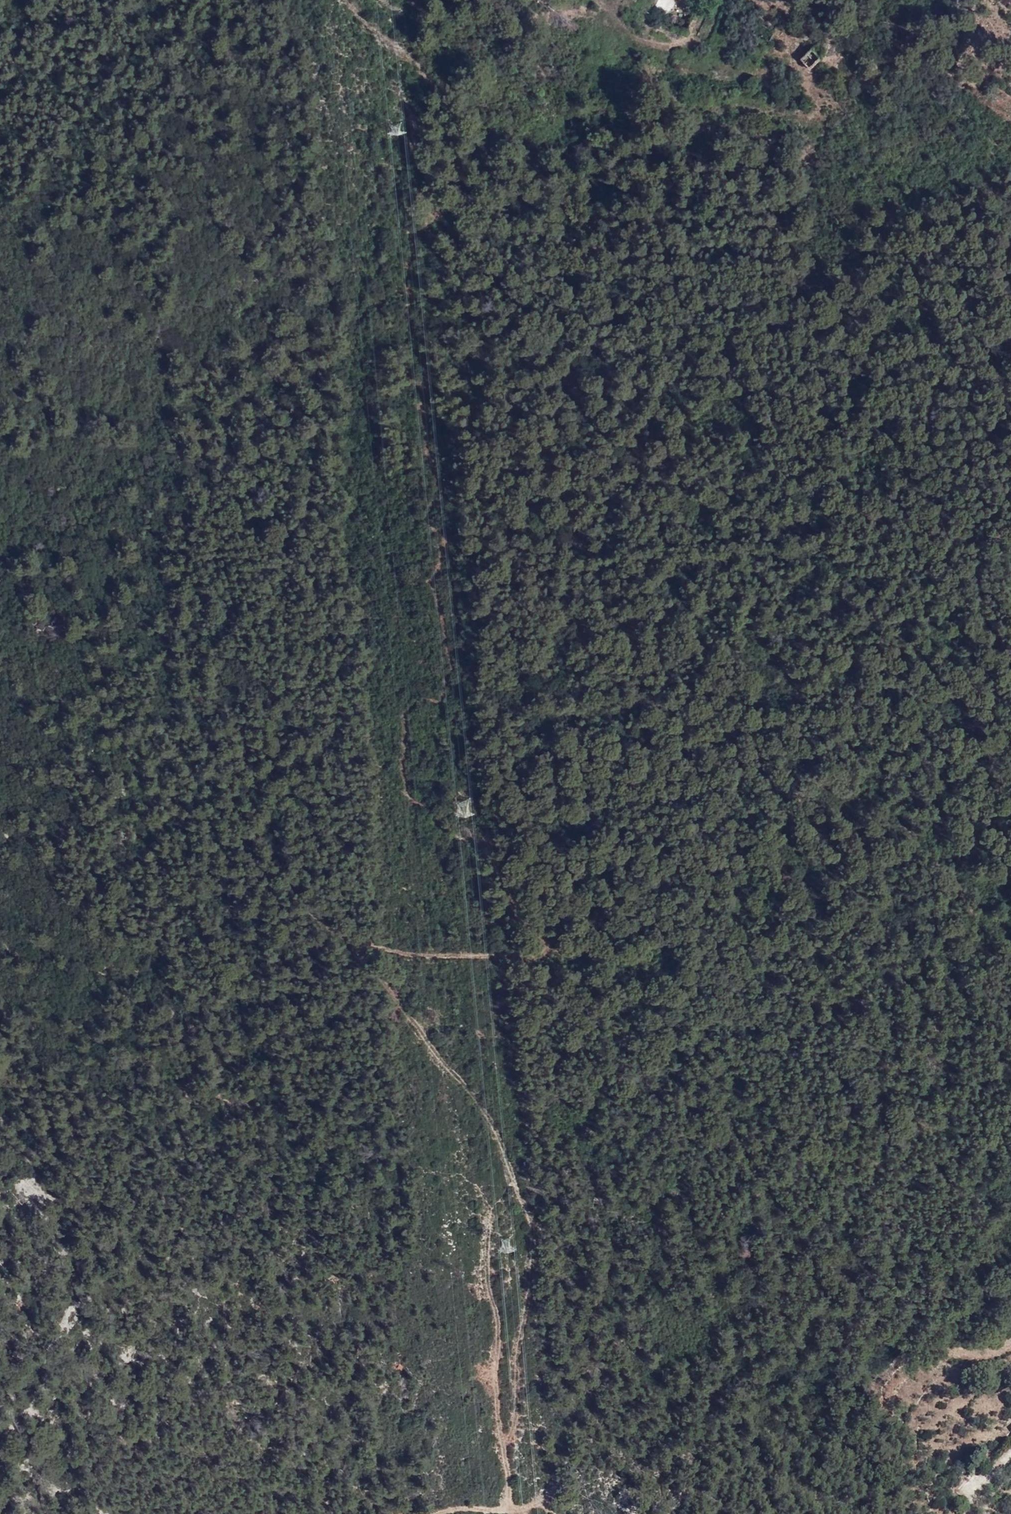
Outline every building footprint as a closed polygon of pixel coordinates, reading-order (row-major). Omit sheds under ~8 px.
[(681,0),(657,0),(654,6),(657,8),(652,20),(663,24),(669,13),(673,13),(676,11),(681,0)] [(813,47),(800,55),(807,67),(820,59),(813,47)]
